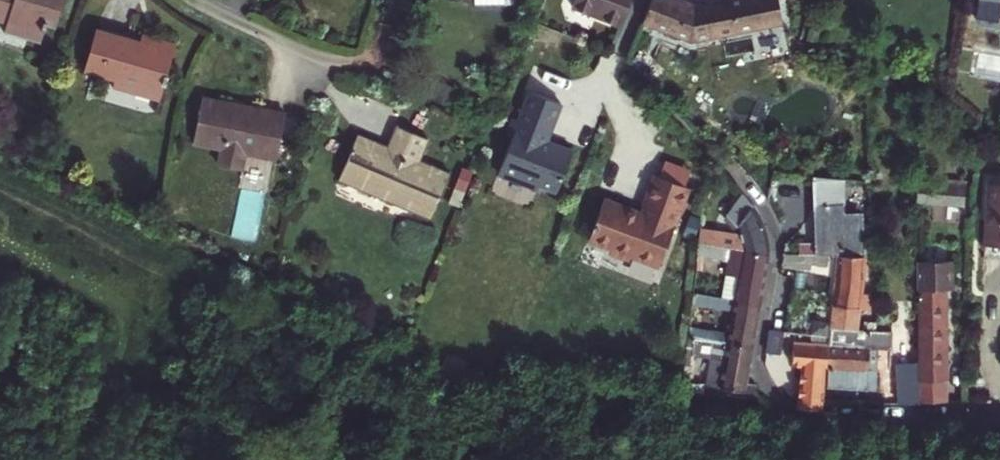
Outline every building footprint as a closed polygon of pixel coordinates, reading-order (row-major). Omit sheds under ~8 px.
[(10,13),(8,22),(46,33),(51,14),(61,17),(66,0),(0,0),(0,11),(10,13)] [(626,12),(631,0),(595,0),(626,12)] [(649,16),(696,35),(789,17),(786,0),(655,0),(649,16)] [(145,31),(101,19),(88,63),(119,72),(117,78),(163,91),(179,33),(147,24),(145,31)] [(566,93),(535,81),(524,110),(518,108),(512,125),(518,127),(503,164),(543,179),(544,175),(562,182),(578,141),(558,134),(557,137),(547,133),(551,123),(554,124),(566,93)] [(287,104),(205,88),(196,136),(221,141),(218,156),(270,166),(273,151),(278,152),(287,104)] [(363,123),(345,167),(433,205),(452,161),(421,148),(430,127),(401,115),(392,136),(363,123)] [(606,190),(593,232),(617,239),(615,244),(633,249),(634,244),(665,254),(690,174),(655,163),(645,195),(647,196),(645,202),(640,201),(640,203),(628,199),(629,197),(606,190)] [(898,321),(864,320),(868,248),(868,201),(850,201),(849,169),(815,167),(816,232),(802,232),(802,245),(790,244),(789,255),(817,257),(816,252),(835,253),(835,246),(843,246),(838,319),(835,318),(834,338),(797,335),(795,355),(807,355),(806,360),(811,360),(808,399),(827,400),(830,362),(834,362),(832,382),(880,385),(881,345),(897,346),(898,321)] [(991,237),(999,238),(999,175),(995,175),(991,237)] [(924,177),(923,199),(967,198),(967,177),(924,177)] [(767,221),(743,186),(723,203),(740,223),(700,217),(699,227),(698,240),(698,247),(730,252),(725,288),(695,283),(695,296),(733,302),(729,321),(693,316),(691,328),(698,329),(695,346),(713,348),(708,373),(720,373),(756,386),(756,376),(748,372),(770,244),(767,221)] [(989,252),(999,252),(999,244),(990,244),(989,252)] [(904,394),(957,393),(956,282),(963,282),(962,254),(925,255),(925,355),(904,355),(904,394)] [(776,320),(773,340),(785,341),(788,322),(776,320)]
